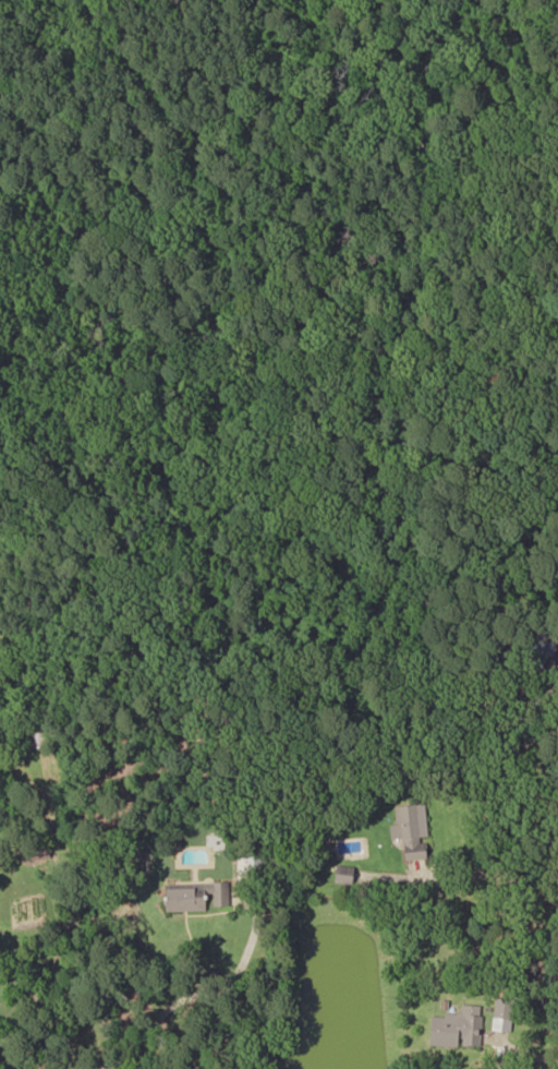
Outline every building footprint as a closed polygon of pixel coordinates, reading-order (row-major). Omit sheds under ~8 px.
[(36,722),(36,734),(25,734),(25,748),(49,748),(49,722),(36,722)] [(424,804),(394,805),(395,824),(389,824),(390,838),(402,837),(403,859),(427,858),(424,804)] [(240,878),(269,878),(269,857),(240,857),(240,878)] [(358,867),(340,866),(339,883),(357,884),(358,867)] [(169,885),(170,911),(231,910),(231,884),(169,885)] [(492,1018),(508,1021),(512,1000),(495,997),(492,1018)] [(427,1045),(479,1047),(481,1005),(459,1004),(458,1015),(428,1014),(427,1045)]
